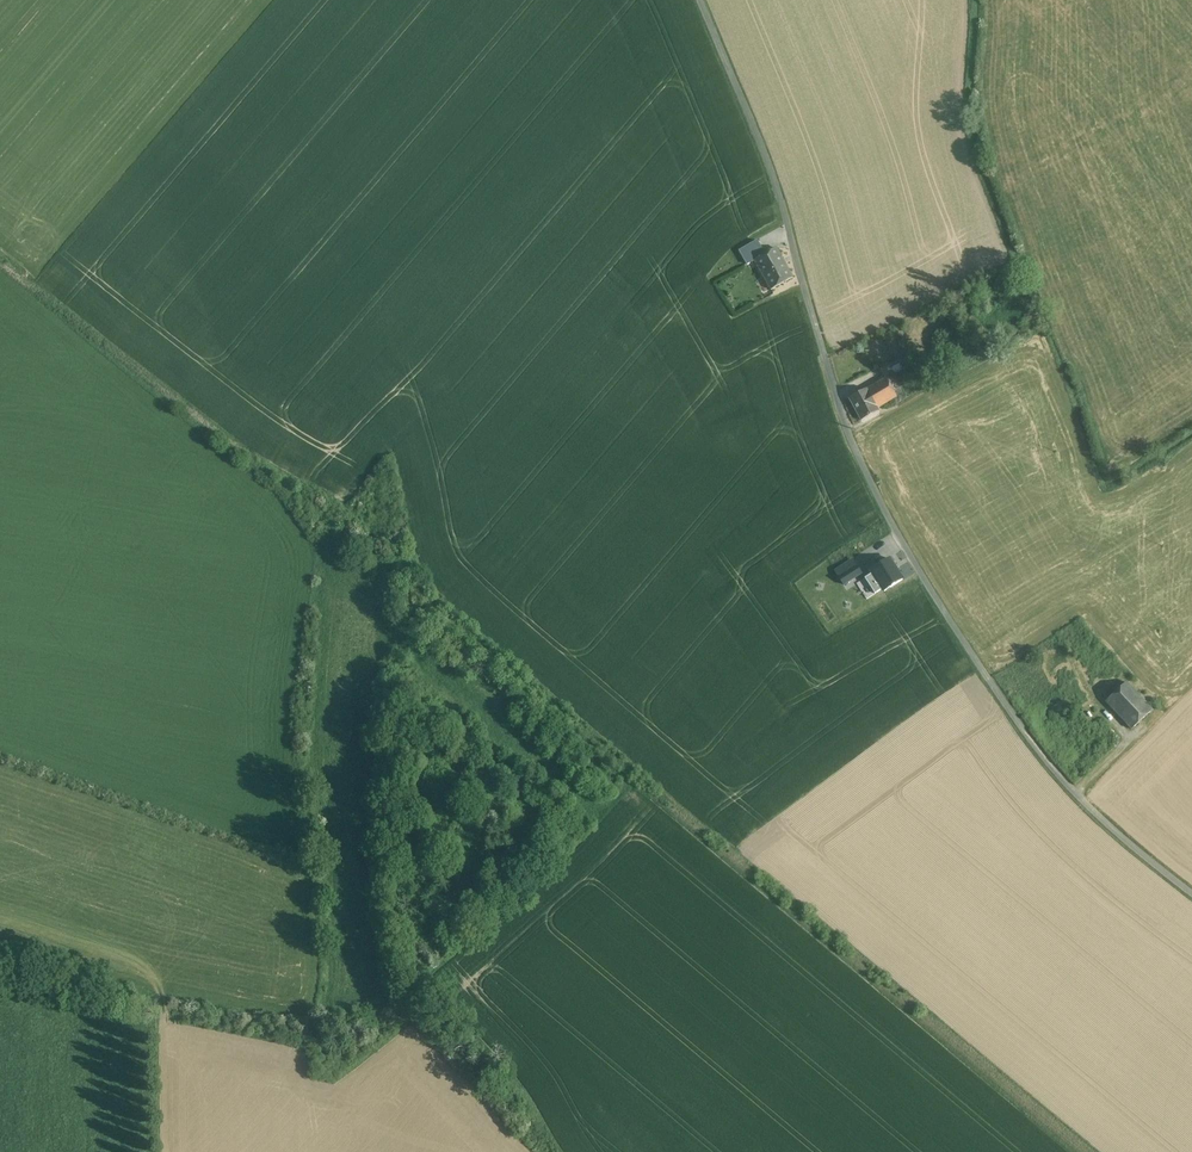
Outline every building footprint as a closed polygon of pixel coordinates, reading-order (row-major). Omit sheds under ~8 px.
[(772,243),(759,249),(762,256),(775,249),(772,243)] [(792,279),(776,250),(754,262),(770,291),(792,279)] [(887,381),(868,391),(877,409),(897,399),(887,381)] [(868,391),(867,390),(850,399),(862,421),(879,412),(877,409),(868,391)] [(856,558),(837,571),(846,586),(866,573),(856,558)] [(889,560),(871,572),(884,592),(903,580),(889,560)] [(1098,674),(1081,687),(1093,703),(1103,695),(1106,684),(1098,674)] [(1128,683),(1106,702),(1119,716),(1140,697),(1128,683)] [(1140,697),(1119,716),(1131,729),(1152,710),(1140,697)]
